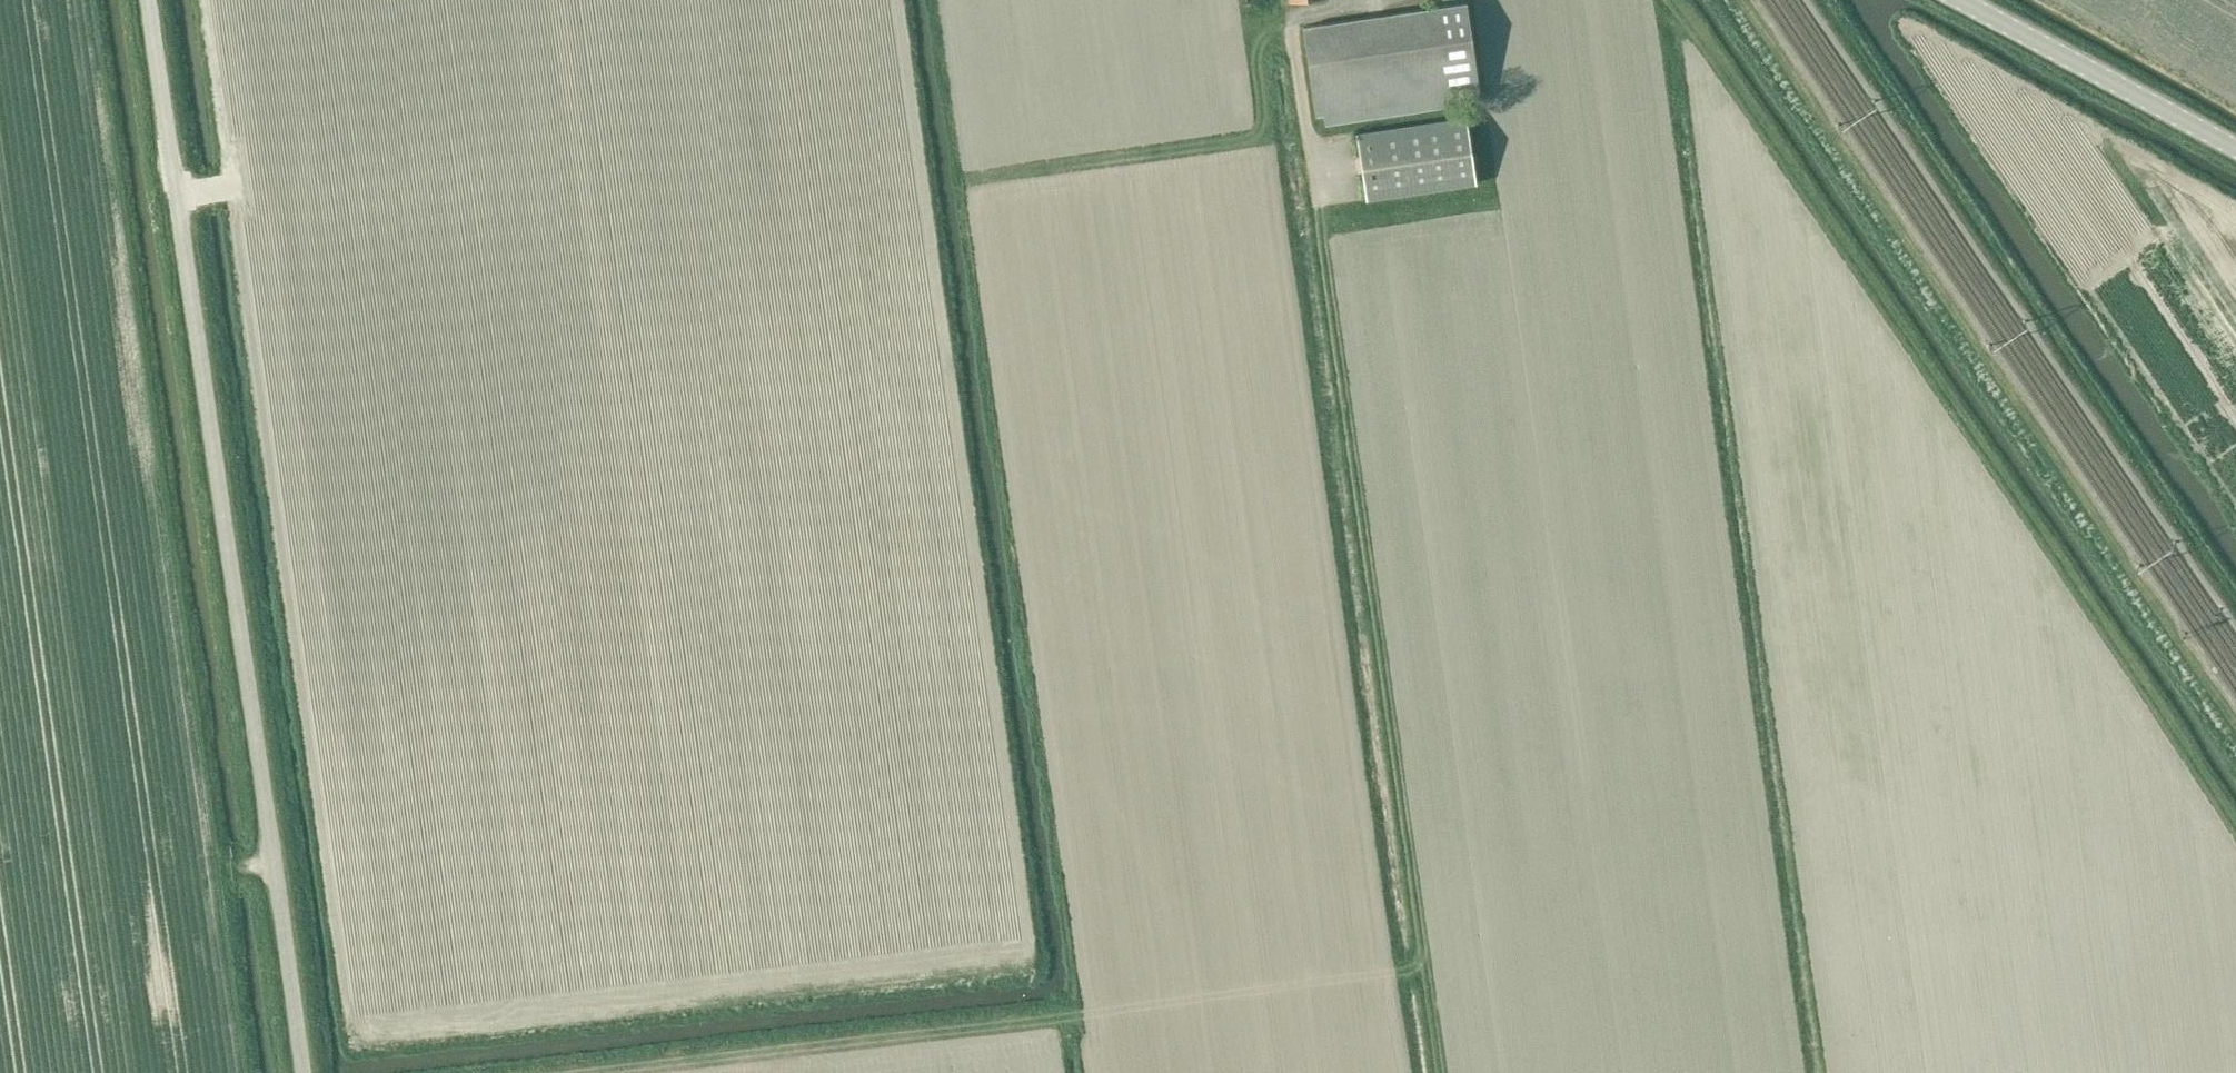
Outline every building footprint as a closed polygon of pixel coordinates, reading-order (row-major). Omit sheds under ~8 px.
[(1443,98),(1479,92),(1466,2),(1303,27),(1316,116),(1324,115),(1326,125),(1444,107),(1443,98)] [(1357,134),(1366,200),(1477,184),(1467,117),(1357,134)]
